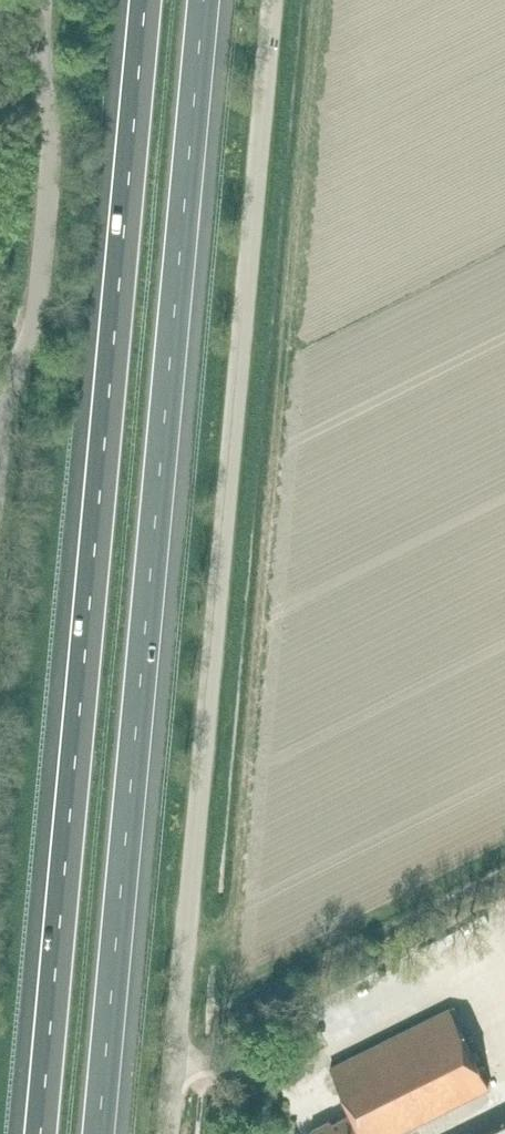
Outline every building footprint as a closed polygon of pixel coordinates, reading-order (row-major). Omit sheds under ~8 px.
[(489,1087),(451,1008),(333,1067),(354,1110),(314,1130),(316,1133),(395,1133),(489,1087)] [(481,1133),(504,1133),(504,1122),(481,1133)]
